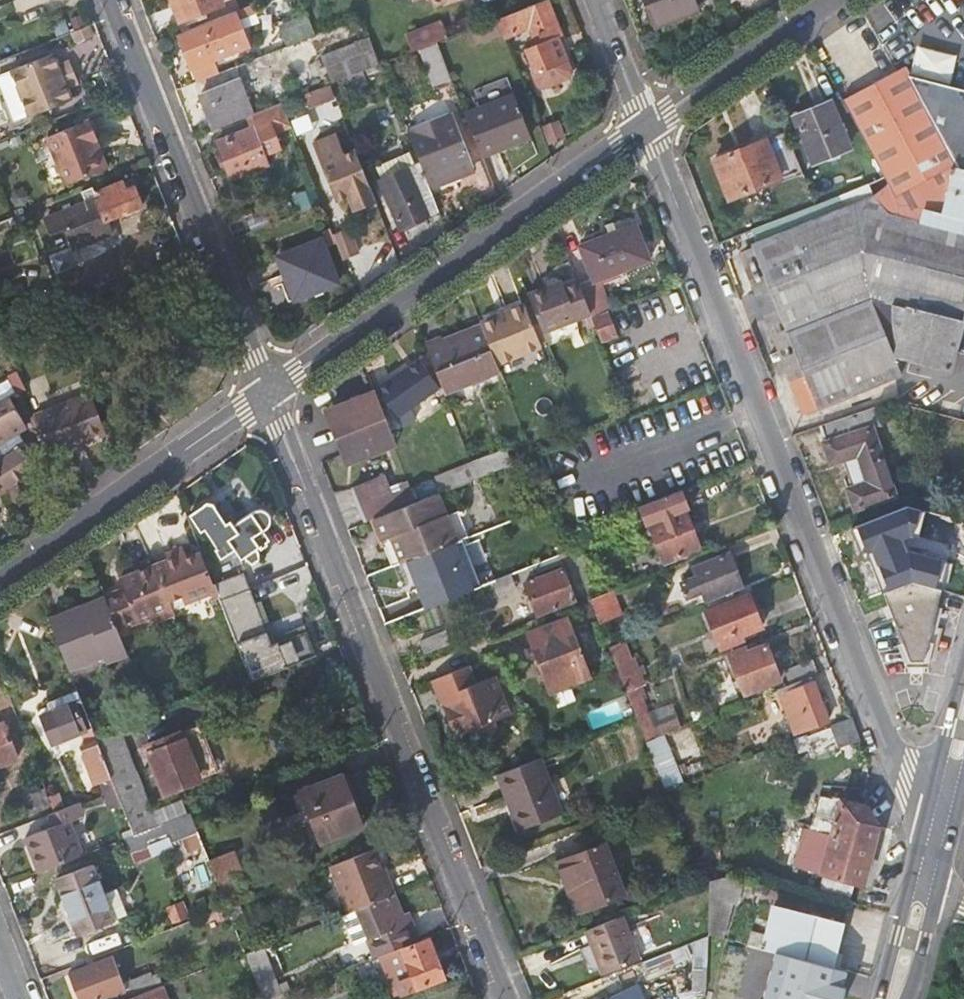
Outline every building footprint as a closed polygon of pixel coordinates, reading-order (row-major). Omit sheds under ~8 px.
[(220,0),(169,0),(178,22),(222,4),(220,0)] [(547,0),(540,0),(496,18),(502,33),(505,38),(529,29),(535,44),(524,49),(533,74),(531,78),(535,86),(541,89),(564,80),(567,74),(563,62),(567,60),(555,33),(560,32),(547,0)] [(656,25),(694,10),(690,0),(646,0),(656,25)] [(250,46),(236,10),(176,34),(190,70),(193,69),(213,61),(250,46)] [(281,34),(286,46),(315,35),(310,22),(306,13),(279,24),(283,33),(281,34)] [(80,15),(70,19),(74,30),(85,26),(80,15)] [(442,57),(502,33),(496,18),(468,29),(436,42),(442,57)] [(403,34),(410,53),(417,50),(436,42),(429,24),(403,34)] [(380,65),(368,37),(323,56),(294,67),(305,94),(316,90),(331,84),(347,78),(364,71),(380,65)] [(433,89),(452,82),(442,57),(436,42),(417,50),(433,89)] [(50,52),(6,70),(24,115),(68,98),(62,83),(55,66),(50,52)] [(218,74),(213,61),(193,69),(198,81),(201,80),(218,74)] [(55,66),(62,83),(71,80),(64,62),(55,66)] [(893,202),(894,202),(918,209),(925,194),(949,143),(963,111),(963,88),(910,75),(906,66),(844,100),(885,176),(895,192),(893,202)] [(6,70),(0,72),(0,95),(10,121),(24,115),(6,70)] [(369,83),(364,71),(347,78),(352,90),(369,83)] [(199,96),(212,131),(249,116),(254,115),(240,81),(205,94),(199,96)] [(321,102),(335,96),(331,84),(316,90),(321,102)] [(514,93),(464,113),(482,158),(531,137),(514,93)] [(283,103),(281,104),(254,115),(249,116),(254,128),(265,157),(282,150),(275,133),(292,126),(283,103)] [(834,103),(796,118),(813,163),(852,147),(834,103)] [(796,383),(809,415),(904,376),(896,357),(951,370),(963,320),(963,111),(949,143),(925,194),(918,209),(894,202),(893,202),(890,202),(879,179),(842,194),(847,207),(754,246),(807,378),(796,383)] [(450,116),(406,133),(417,159),(419,164),(428,187),(471,169),(450,116)] [(87,119),(95,138),(101,136),(93,117),(87,119)] [(87,119),(46,135),(65,183),(102,168),(91,140),(95,138),(87,119)] [(217,143),(232,180),(268,165),(265,157),(254,128),(217,143)] [(337,202),(371,189),(356,150),(343,155),(336,138),(315,146),(322,164),(337,202)] [(768,140),(715,162),(730,200),(783,178),(768,140)] [(376,166),(382,179),(415,165),(410,151),(376,166)] [(398,229),(438,213),(430,192),(428,188),(419,164),(382,179),(379,180),(398,229)] [(474,175),(471,169),(428,187),(430,192),(474,175)] [(96,191),(94,186),(82,191),(85,202),(44,218),(50,233),(67,227),(75,246),(50,256),(58,273),(82,264),(76,247),(112,232),(107,219),(142,205),(134,186),(125,190),(121,181),(96,191)] [(791,198),(796,213),(817,204),(811,189),(791,198)] [(341,213),(328,219),(338,246),(353,240),(341,213)] [(634,224),(617,231),(614,220),(604,224),(607,235),(579,246),(592,281),(648,259),(634,224)] [(285,285),(292,302),(339,285),(320,237),(277,253),(288,283),(285,285)] [(744,250),(796,383),(807,378),(754,246),(744,250)] [(562,278),(526,292),(530,301),(543,336),(546,343),(577,331),(573,321),(590,314),(579,287),(576,278),(564,283),(562,278)] [(600,279),(579,287),(590,314),(607,308),(611,306),(600,279)] [(60,289),(12,309),(18,325),(66,305),(60,289)] [(535,339),(543,336),(530,301),(521,305),(520,302),(478,319),(481,326),(495,362),(538,345),(535,339)] [(617,334),(607,308),(590,314),(606,355),(616,351),(610,337),(617,334)] [(442,391),(498,369),(495,362),(481,326),(443,341),(441,337),(424,344),(442,391)] [(417,357),(372,389),(380,409),(386,404),(402,425),(414,415),(409,407),(438,387),(417,357)] [(346,458),(353,455),(352,449),(374,441),(376,445),(391,438),(380,409),(372,389),(338,403),(332,423),(346,458)] [(18,477),(34,465),(19,445),(23,442),(13,427),(24,418),(4,392),(0,395),(0,474),(4,483),(6,488),(18,477)] [(52,455),(76,446),(74,440),(105,429),(90,392),(37,413),(52,455)] [(878,422),(874,411),(827,428),(832,440),(825,442),(834,464),(849,458),(859,487),(849,491),(857,512),(900,494),(872,424),(878,422)] [(76,446),(107,434),(105,429),(74,440),(76,446)] [(353,455),(376,445),(374,441),(352,449),(353,455)] [(504,448),(470,462),(476,476),(510,463),(504,448)] [(445,471),(450,486),(476,476),(470,462),(445,471)] [(352,486),(366,520),(371,518),(416,500),(408,480),(391,487),(386,473),(352,486)] [(31,493),(18,477),(6,488),(14,508),(31,493)] [(638,505),(645,524),(650,522),(665,562),(701,547),(686,507),(690,506),(683,487),(638,505)] [(371,518),(379,538),(384,536),(395,564),(456,540),(445,514),(436,492),(416,500),(371,518)] [(240,558),(242,557),(251,561),(257,557),(256,547),(259,544),(251,535),(261,528),(263,525),(263,519),(261,515),(259,513),(253,511),(249,511),(232,524),(228,518),(224,521),(213,506),(210,503),(205,503),(202,504),(199,507),(189,514),(201,529),(203,528),(216,545),(213,548),(220,557),(233,548),(240,558)] [(920,535),(908,507),(858,527),(879,581),(924,563),(914,538),(920,535)] [(456,511),(445,514),(456,540),(466,536),(456,511)] [(379,538),(390,566),(395,564),(384,536),(379,538)] [(185,600),(214,588),(213,584),(199,550),(186,555),(181,544),(165,550),(167,558),(151,564),(165,600),(182,593),(185,600)] [(564,552),(583,600),(588,598),(569,550),(564,552)] [(730,551),(692,566),(694,574),(680,580),(687,598),(691,596),(693,606),(744,586),(730,551)] [(561,561),(559,554),(526,567),(529,574),(561,561)] [(398,577),(411,612),(449,598),(445,587),(435,562),(398,577)] [(126,592),(106,600),(116,625),(136,618),(137,621),(169,610),(165,600),(151,564),(120,575),(123,585),(126,592)] [(526,588),(530,598),(536,613),(575,598),(562,566),(524,581),(526,588)] [(243,572),(213,584),(214,588),(250,678),(338,643),(335,636),(312,645),(305,628),(270,641),(243,572)] [(514,586),(510,574),(492,580),(497,593),(514,586)] [(469,578),(451,585),(454,595),(473,588),(469,578)] [(912,662),(924,665),(942,590),(913,583),(886,593),(912,662)] [(123,585),(103,593),(104,596),(106,600),(126,592),(123,585)] [(451,585),(445,587),(449,598),(454,595),(451,585)] [(523,601),(530,598),(526,588),(519,592),(523,601)] [(624,613),(614,588),(601,593),(588,598),(608,647),(626,640),(630,638),(621,615),(624,613)] [(743,640),(742,635),(762,627),(749,593),(707,611),(721,648),(743,640)] [(105,660),(126,652),(116,625),(106,600),(104,596),(48,618),(68,668),(103,655),(105,660)] [(534,644),(538,654),(551,690),(590,676),(568,618),(529,632),(534,644)] [(443,630),(420,638),(424,648),(446,639),(443,630)] [(632,657),(626,640),(608,647),(636,718),(645,741),(664,733),(682,726),(679,717),(655,726),(644,699),(648,697),(643,685),(647,684),(636,657),(632,657)] [(529,657),(538,654),(534,644),(526,647),(529,657)] [(728,652),(744,694),(780,680),(767,644),(748,651),(746,645),(728,652)] [(474,682),(467,664),(461,667),(468,685),(474,682)] [(787,674),(791,683),(812,674),(817,672),(813,664),(787,674)] [(509,714),(493,675),(474,682),(468,685),(461,667),(442,675),(436,677),(446,702),(450,701),(455,713),(447,717),(454,736),(468,730),(470,736),(489,744),(497,725),(494,720),(509,714)] [(830,719),(812,674),(791,683),(781,687),(782,691),(779,692),(795,733),(830,719)] [(114,785),(96,739),(91,726),(77,690),(50,700),(54,710),(42,715),(53,742),(81,730),(86,744),(80,746),(95,784),(101,781),(104,789),(114,785)] [(455,713),(450,701),(446,702),(442,704),(447,717),(455,713)] [(852,718),(832,726),(839,744),(859,736),(852,718)] [(16,756),(3,722),(0,723),(0,763),(16,756)] [(144,745),(162,791),(215,771),(197,725),(144,745)] [(832,726),(806,736),(813,754),(839,744),(832,726)] [(156,824),(150,810),(119,730),(96,739),(114,785),(120,801),(132,833),(134,832),(156,824)] [(683,781),(664,733),(645,741),(664,788),(683,781)] [(564,812),(542,755),(539,756),(498,773),(508,798),(512,796),(524,828),(564,812)] [(300,789),(320,841),(361,825),(341,772),(300,789)] [(120,801),(114,785),(104,789),(102,790),(108,805),(120,801)] [(25,811),(51,801),(48,794),(45,787),(20,796),(25,811)] [(63,801),(59,789),(48,794),(51,801),(52,806),(63,801)] [(821,795),(812,828),(803,826),(793,865),(820,871),(819,874),(823,875),(856,883),(864,885),(880,826),(869,804),(838,797),(821,795)] [(23,835),(37,870),(80,854),(67,818),(80,814),(75,800),(62,806),(54,809),(47,812),(51,824),(23,835)] [(178,800),(150,810),(156,824),(183,813),(178,800)] [(132,833),(125,836),(129,848),(149,840),(151,846),(171,839),(167,828),(176,825),(192,868),(209,862),(208,858),(189,811),(183,813),(156,824),(134,832),(132,833)] [(149,840),(129,848),(132,854),(151,846),(149,840)] [(606,842),(564,859),(577,892),(571,894),(578,911),(625,892),(606,842)] [(373,847),(327,865),(345,912),(395,892),(396,892),(390,878),(382,881),(379,872),(382,871),(373,847)] [(233,848),(208,858),(209,862),(226,904),(237,900),(251,894),(233,848)] [(77,933),(114,919),(114,917),(128,912),(117,886),(104,891),(92,863),(55,877),(77,933)] [(387,869),(382,871),(379,872),(382,881),(390,878),(387,869)] [(852,898),(856,883),(823,875),(819,890),(852,898)] [(718,876),(710,879),(709,933),(725,937),(733,904),(738,904),(742,883),(718,876)] [(366,938),(373,955),(378,953),(398,945),(418,937),(412,921),(407,923),(395,892),(345,912),(338,914),(350,944),(366,938)] [(244,921),(237,900),(226,904),(230,917),(234,925),(244,921)] [(183,901),(167,908),(173,923),(190,917),(183,901)] [(222,920),(230,917),(226,904),(217,908),(222,920)] [(774,904),(762,947),(834,966),(846,922),(774,904)] [(638,959),(621,915),(583,930),(601,974),(638,959)] [(686,998),(697,998),(707,995),(708,995),(709,933),(644,959),(650,975),(694,957),(694,988),(683,992),(686,998)] [(389,979),(395,980),(400,995),(445,977),(429,936),(399,947),(398,945),(378,953),(389,979)] [(255,947),(244,951),(258,987),(263,998),(282,991),(280,986),(272,989),(255,947)] [(118,998),(123,998),(161,984),(157,973),(152,976),(148,969),(119,980),(110,956),(67,972),(78,998),(94,998),(116,991),(118,998)] [(161,984),(123,998),(167,998),(161,984)] [(640,984),(603,998),(646,998),(640,984)] [(227,998),(263,998),(258,987),(227,998)]
